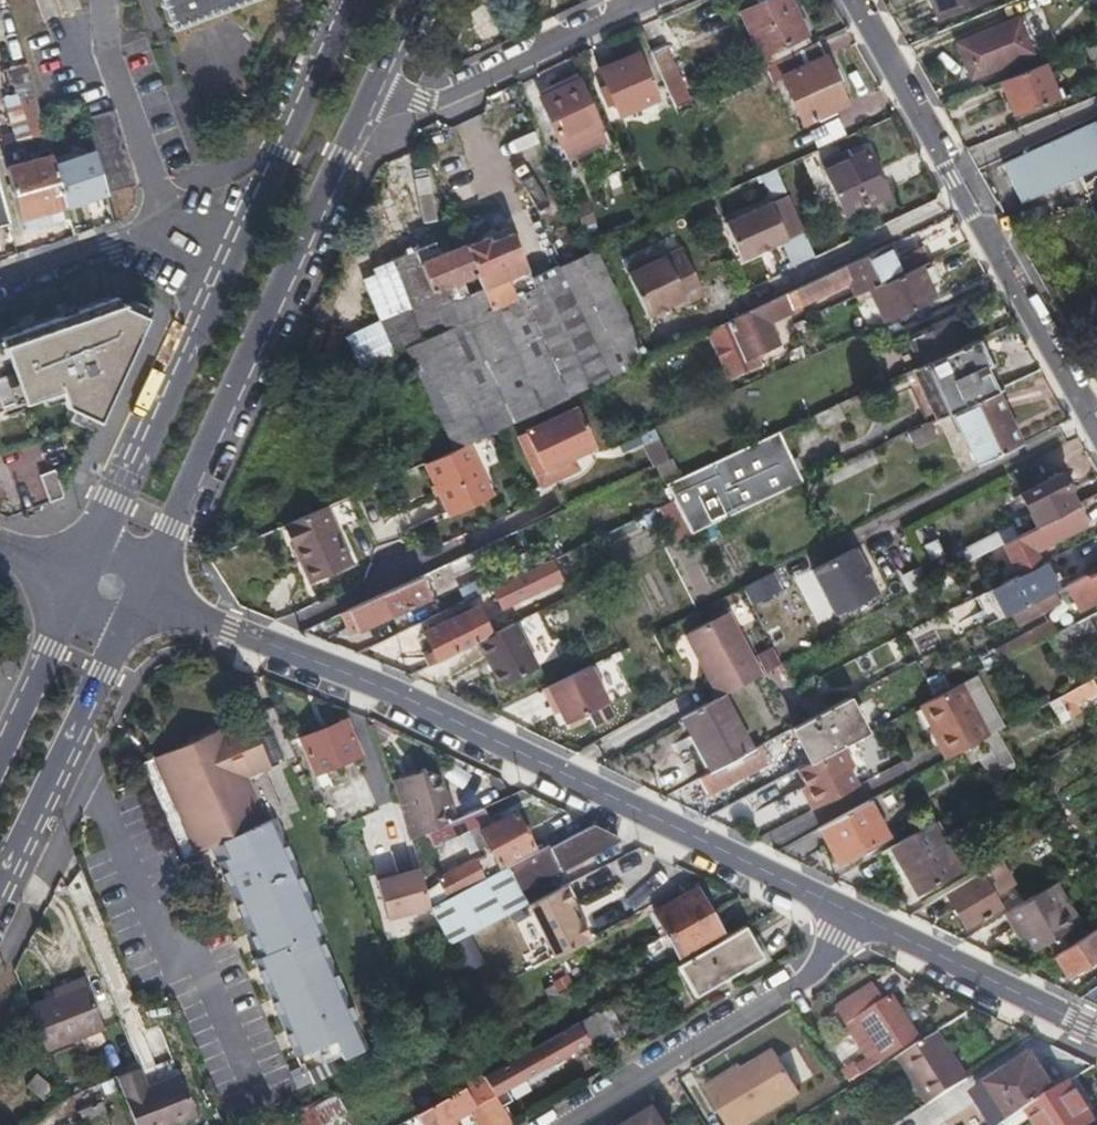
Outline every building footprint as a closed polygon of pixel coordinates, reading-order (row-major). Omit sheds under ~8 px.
[(168,28),(248,0),(158,0),(168,28)] [(778,55),(807,42),(786,0),(764,0),(741,10),(762,53),(774,47),(778,55)] [(943,15),(980,0),(936,0),(943,15)] [(1036,50),(1029,34),(1022,18),(962,42),(976,75),(1036,50)] [(807,42),(778,55),(766,60),(775,78),(784,74),(808,121),(847,101),(816,39),(807,42)] [(674,102),(682,99),(689,95),(664,43),(649,50),(674,102)] [(622,113),(638,105),(655,97),(633,54),(600,68),(622,113)] [(1016,113),(1039,104),(1061,95),(1047,60),(1001,79),(1016,113)] [(569,159),(587,150),(606,142),(578,80),(540,97),(569,159)] [(36,95),(28,97),(21,99),(32,136),(47,132),(36,95)] [(84,115),(105,191),(134,183),(113,107),(84,115)] [(811,125),(814,141),(841,136),(839,120),(811,125)] [(1055,140),(1001,162),(1018,202),(1072,180),(1055,140)] [(872,146),(861,151),(850,155),(848,151),(826,162),(850,210),(893,191),(872,146)] [(23,214),(66,202),(55,162),(53,157),(52,151),(8,163),(23,214)] [(55,162),(66,202),(104,191),(93,152),(55,162)] [(784,190),(775,167),(760,174),(770,197),(784,190)] [(802,232),(786,195),(723,222),(739,258),(802,232)] [(477,274),(482,287),(491,307),(395,351),(387,355),(379,358),(414,440),(442,427),(452,450),(464,445),(507,426),(637,362),(647,357),(597,250),(531,280),(510,227),(464,245),(477,274)] [(477,274),(464,245),(440,255),(434,242),(388,261),(405,306),(380,317),(395,351),(491,307),(482,287),(463,296),(457,283),(467,279),(477,274)] [(852,296),(869,287),(896,274),(882,246),(683,340),(693,362),(704,357),(698,346),(731,330),(741,350),(772,336),(766,322),(822,294),(821,292),(844,280),(852,296)] [(683,248),(666,256),(673,270),(690,262),(683,248)] [(686,301),(704,292),(690,262),(673,270),(666,256),(628,275),(647,315),(673,302),(684,296),(686,301)] [(896,274),(869,287),(885,322),(937,298),(931,286),(938,282),(927,260),(896,274)] [(361,271),(380,317),(405,306),(388,261),(361,271)] [(463,296),(482,287),(477,274),(467,279),(457,283),(463,296)] [(684,296),(673,302),(675,307),(686,301),(684,296)] [(55,391),(61,408),(93,422),(141,317),(114,305),(112,297),(0,336),(0,410),(55,391)] [(380,317),(344,334),(359,368),(379,358),(387,355),(395,351),(380,317)] [(910,370),(961,345),(956,335),(951,325),(900,350),(910,370)] [(934,418),(947,411),(990,391),(996,388),(972,340),(961,345),(910,370),(934,418)] [(922,424),(934,418),(910,370),(898,376),(922,424)] [(990,391),(947,411),(975,468),(1017,446),(990,391)] [(820,428),(843,418),(837,405),(814,414),(820,428)] [(572,409),(565,413),(573,428),(580,424),(572,409)] [(552,482),(566,509),(613,487),(580,424),(573,428),(565,413),(521,433),(528,446),(521,450),(533,475),(546,469),(552,482)] [(521,433),(514,437),(521,450),(528,446),(521,433)] [(653,467),(668,462),(659,438),(644,444),(653,467)] [(489,499),(464,445),(452,450),(422,464),(446,517),(489,499)] [(689,537),(717,523),(748,508),(725,459),(665,488),(674,505),(687,535),(689,537)] [(546,469),(533,475),(539,488),(552,482),(546,469)] [(50,470),(35,476),(45,503),(58,498),(60,496),(50,470)] [(1036,528),(1075,507),(1079,505),(1061,470),(1018,493),(1036,528)] [(300,539),(297,541),(293,542),(310,582),(354,564),(328,504),(292,520),(300,539)] [(674,505),(659,513),(672,542),(687,535),(674,505)] [(1040,565),(1033,552),(1085,524),(1075,507),(1036,528),(1018,537),(1035,568),(1040,565)] [(285,523),(293,542),(297,541),(300,539),(292,520),(285,523)] [(966,565),(1002,546),(1015,539),(1011,530),(962,556),(966,565)] [(852,550),(810,572),(834,617),(876,595),(852,550)] [(481,561),(477,553),(447,567),(452,576),(481,561)] [(1019,609),(1042,597),(1066,585),(1060,573),(1051,578),(1043,564),(1040,565),(1035,568),(978,597),(992,624),(1019,609)] [(496,590),(500,598),(504,606),(551,583),(544,568),(496,590)] [(1096,598),(1096,572),(1086,577),(1085,575),(1066,584),(1079,608),(1096,598)] [(742,585),(759,625),(785,615),(768,574),(742,585)] [(459,590),(465,604),(495,590),(487,576),(459,590)] [(349,612),(354,622),(359,631),(429,597),(420,580),(349,612)] [(1049,609),(1042,597),(1019,609),(1026,621),(1049,609)] [(725,612),(683,634),(717,698),(719,697),(759,675),(725,612)] [(480,640),(474,627),(467,614),(427,633),(439,661),(471,645),(480,640)] [(1095,628),(1089,616),(1075,624),(1081,636),(1095,628)] [(1050,618),(1036,626),(1022,634),(1030,648),(1047,639),(1058,633),(1050,618)] [(1058,633),(1047,639),(1055,653),(1082,637),(1081,636),(1075,624),(1058,633)] [(480,640),(471,645),(492,687),(531,667),(510,625),(480,640)] [(765,673),(782,665),(772,646),(756,655),(765,673)] [(208,677),(213,675),(218,673),(215,665),(204,669),(203,668),(198,670),(204,682),(209,680),(208,677)] [(584,668),(535,692),(543,707),(550,704),(559,723),(601,703),(584,668)] [(1059,724),(1069,718),(1079,712),(1074,702),(1096,689),(1089,678),(1047,704),(1059,724)] [(928,703),(934,713),(939,723),(942,722),(951,735),(945,739),(954,757),(996,733),(968,681),(928,703)] [(809,720),(823,713),(809,686),(795,694),(809,720)] [(869,688),(823,713),(809,720),(794,728),(814,764),(844,748),(848,746),(870,734),(857,709),(875,699),(869,688)] [(713,771),(749,753),(719,697),(717,698),(678,719),(693,747),(698,744),(713,771)] [(225,836),(228,835),(242,828),(264,819),(245,774),(267,764),(246,716),(185,742),(225,836)] [(319,769),(339,760),(358,751),(345,720),(305,736),(319,769)] [(942,722),(939,723),(936,725),(945,739),(951,735),(942,722)] [(213,841),(225,836),(185,742),(151,756),(193,850),(213,841)] [(1005,773),(1011,770),(1016,767),(1003,743),(992,749),(1005,773)] [(763,745),(749,753),(713,771),(707,774),(701,778),(708,791),(770,758),(763,745)] [(859,766),(848,746),(844,748),(855,768),(859,766)] [(855,768),(844,748),(814,764),(803,770),(812,787),(822,806),(863,783),(855,768)] [(439,807),(443,806),(446,804),(437,781),(418,770),(388,778),(408,840),(444,824),(439,807)] [(822,806),(812,787),(807,789),(817,808),(822,806)] [(827,826),(835,841),(843,857),(892,830),(876,798),(827,826)] [(452,898),(496,876),(491,866),(533,845),(517,812),(493,823),(484,806),(458,818),(477,858),(441,877),(452,898)] [(457,834),(451,821),(444,824),(408,840),(416,866),(418,871),(431,867),(426,848),(457,834)] [(896,849),(908,870),(920,891),(967,865),(943,822),(896,849)] [(596,824),(496,876),(452,898),(433,907),(453,944),(528,905),(520,890),(559,868),(561,869),(620,836),(596,824)] [(225,836),(213,841),(219,857),(231,852),(250,844),(242,828),(228,835),(225,836)] [(231,852),(314,1045),(356,1027),(315,931),(321,929),(279,832),(250,844),(231,852)] [(293,1054),(314,1045),(231,852),(219,857),(214,859),(244,929),(254,955),(250,958),(293,1054)] [(386,916),(431,902),(424,889),(423,887),(419,873),(418,871),(416,866),(371,880),(386,916)] [(1082,876),(1096,895),(1096,867),(1082,876)] [(949,890),(960,908),(971,926),(1006,905),(986,869),(949,890)] [(452,898),(441,877),(423,887),(424,889),(431,902),(433,907),(452,898)] [(530,904),(555,954),(590,936),(580,915),(575,918),(568,904),(573,902),(565,886),(530,904)] [(1012,910),(1024,930),(1037,949),(1074,926),(1050,888),(1012,910)] [(666,935),(706,912),(693,890),(653,912),(666,935)] [(719,935),(706,912),(666,935),(678,957),(719,935)] [(677,964),(685,979),(694,993),(760,954),(743,926),(677,964)] [(1062,959),(1067,966),(1096,945),(1096,929),(1058,953),(1062,959)] [(51,986),(54,993),(79,983),(83,982),(81,974),(51,986)] [(552,998),(570,988),(564,976),(545,986),(552,998)] [(83,982),(79,983),(96,1027),(101,1025),(83,982)] [(96,1027),(79,983),(54,993),(29,1003),(46,1047),(96,1027)] [(1089,991),(1096,996),(1096,985),(1089,991)] [(577,1000),(570,988),(552,998),(559,1010),(577,1000)] [(868,1022),(877,1036),(885,1050),(856,1068),(861,1075),(918,1038),(890,994),(876,1004),(866,988),(837,1005),(854,1031),(868,1022)] [(608,1005),(579,1022),(589,1040),(595,1050),(624,1032),(608,1005)] [(579,1022),(485,1077),(499,1101),(506,1097),(513,1093),(509,1088),(589,1040),(579,1022)] [(895,1058),(910,1081),(924,1105),(964,1080),(935,1033),(895,1058)] [(719,1078),(703,1088),(725,1124),(745,1124),(798,1092),(773,1050),(741,1070),(721,1082),(719,1078)] [(987,1083),(1010,1118),(1054,1090),(1032,1055),(987,1083)] [(739,1066),(719,1078),(721,1082),(741,1070),(739,1066)] [(46,1068),(35,1076),(51,1101),(62,1093),(46,1068)] [(195,1116),(176,1070),(136,1087),(129,1070),(115,1075),(135,1124),(173,1124),(195,1116)] [(485,1077),(466,1088),(417,1116),(422,1124),(457,1124),(454,1120),(473,1109),(483,1124),(508,1124),(512,1122),(499,1101),(485,1077)] [(368,1084),(356,1090),(354,1087),(296,1118),(300,1124),(321,1124),(387,1089),(380,1078),(368,1084)] [(1005,1121),(999,1124),(1016,1124),(1028,1117),(1034,1124),(1082,1124),(1093,1118),(1069,1080),(1054,1090),(1010,1118),(1005,1121)] [(987,1083),(974,1091),(996,1124),(999,1124),(1005,1121),(1010,1118),(987,1083)] [(655,1112),(633,1124),(663,1124),(655,1112)]
